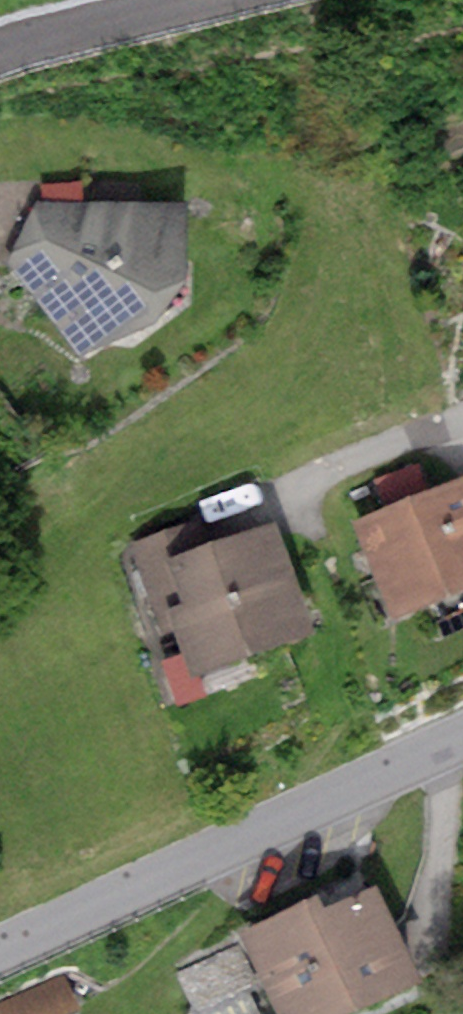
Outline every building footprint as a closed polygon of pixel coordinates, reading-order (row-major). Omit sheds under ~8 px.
[(183,214),(32,208),(6,271),(78,364),(163,316),(180,282),(183,214)] [(353,530),(394,628),(462,599),(462,488),(462,485),(353,530)] [(169,617),(196,685),(307,641),(263,529),(183,561),(152,573),(169,617)] [(171,532),(128,549),(157,622),(169,617),(152,573),(183,561),(171,532)] [(239,953),(268,1013),(380,1013),(412,999),(362,895),(239,953)] [(62,986),(7,1013),(76,1013),(62,986)]
